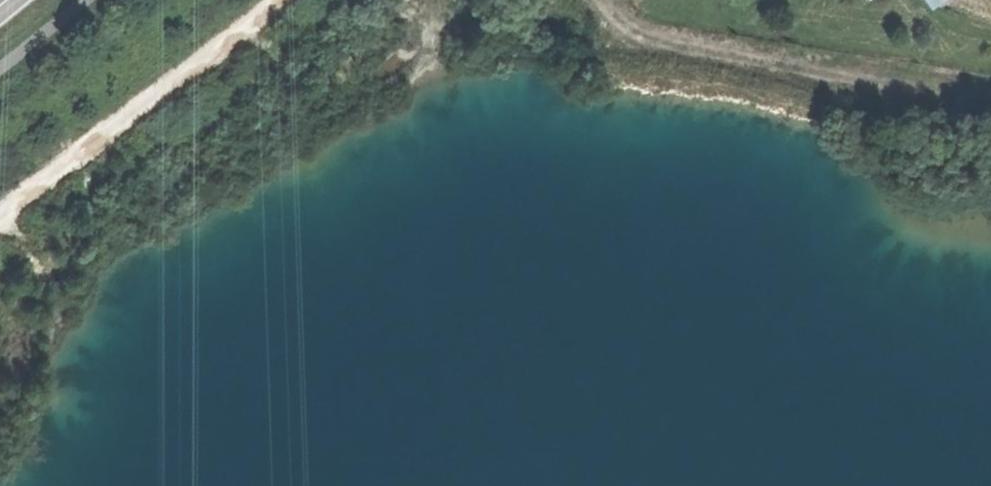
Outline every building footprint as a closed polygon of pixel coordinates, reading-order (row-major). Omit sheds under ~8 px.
[(929,10),(942,0),(922,0),(929,10)]
